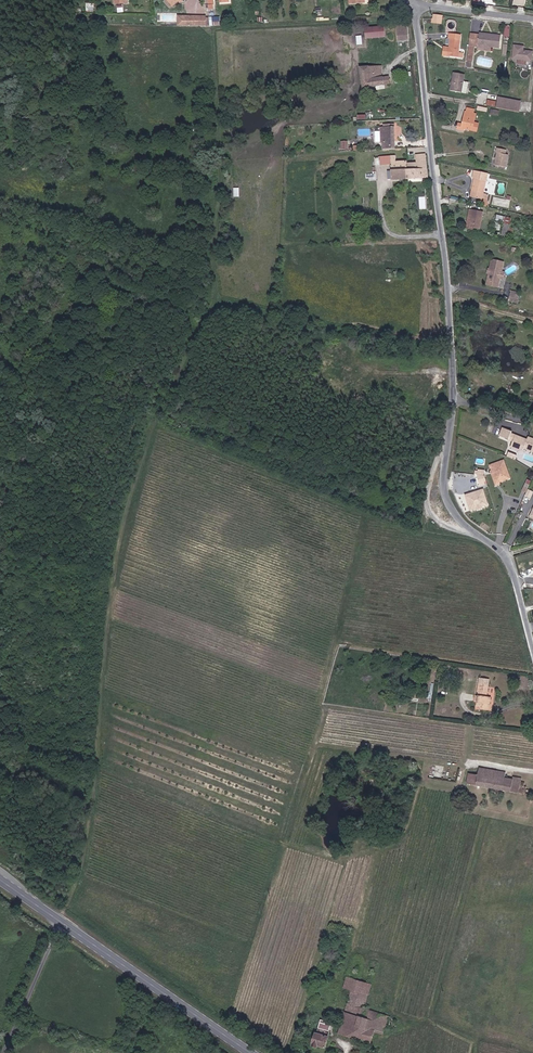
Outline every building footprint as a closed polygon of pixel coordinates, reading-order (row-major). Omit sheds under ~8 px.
[(432,22),(443,24),(444,14),(433,13),(432,22)] [(192,26),(205,26),(205,16),(192,16),(192,26)] [(213,17),(209,17),(210,26),(220,25),(220,21),(213,21),(213,17)] [(398,42),(409,41),(408,25),(397,26),(398,42)] [(365,28),(365,38),(386,37),(385,27),(365,28)] [(449,33),(448,39),(450,39),(449,48),(447,48),(446,56),(458,58),(461,35),(449,33)] [(479,33),(479,35),(478,46),(500,48),(501,36),(479,33)] [(478,46),(479,35),(470,34),(469,46),(478,47),(478,46)] [(532,52),(523,51),(524,47),(514,46),(513,59),(518,59),(517,64),(526,65),(526,61),(532,61),(532,52)] [(359,67),(360,70),(363,88),(390,84),(389,76),(382,76),(382,66),(359,67)] [(450,91),(461,93),(463,82),(465,75),(453,73),(450,91)] [(522,102),(498,97),(496,108),(520,113),(522,102)] [(474,113),(466,111),(465,111),(464,115),(463,116),(462,121),(463,121),(462,124),(458,123),(457,129),(464,131),(465,129),(477,132),(478,124),(475,122),(476,114),(474,113)] [(383,149),(396,149),(395,124),(383,125),(383,127),(380,127),(381,144),(382,144),(383,149)] [(506,150),(497,148),(496,153),(497,153),(494,166),(505,168),(508,156),(505,155),(506,150)] [(423,178),(428,178),(426,154),(415,154),(417,163),(407,163),(407,169),(406,170),(407,179),(423,178)] [(375,166),(385,165),(384,156),(374,157),(375,166)] [(396,156),(391,156),(391,165),(391,171),(392,179),(392,180),(407,179),(406,170),(407,169),(407,163),(407,161),(396,162),(396,156)] [(482,200),(487,201),(491,186),(486,185),(487,181),(486,181),(488,174),(474,171),(473,178),(474,179),(470,197),(482,200)] [(483,212),(471,210),(468,227),(466,227),(465,229),(472,231),(472,228),(480,229),(483,212)] [(508,235),(511,219),(511,218),(497,215),(496,220),(504,222),(501,236),(506,237),(506,236),(508,237),(508,235)] [(516,220),(511,219),(508,235),(513,236),(516,220)] [(489,273),(488,274),(485,285),(497,288),(499,279),(498,278),(499,272),(501,271),(502,262),(491,260),(489,269),(490,270),(489,273)] [(518,293),(513,292),(513,295),(509,294),(507,301),(516,303),(518,293)] [(503,428),(500,436),(509,440),(512,433),(513,432),(503,428)] [(511,447),(519,450),(524,450),(524,449),(532,452),(532,439),(529,437),(528,440),(527,442),(524,441),(525,439),(516,435),(514,441),(511,447)] [(495,480),(499,482),(510,478),(504,460),(490,465),(492,470),(495,480)] [(500,484),(499,482),(495,480),(492,470),(490,470),(496,485),(500,484)] [(485,476),(477,475),(480,483),(482,483),(483,486),(486,485),(485,482),(487,481),(485,476)] [(484,489),(466,495),(469,506),(472,507),(477,506),(477,504),(480,503),(481,504),(486,503),(487,501),(484,489)] [(472,507),(469,506),(471,510),(477,509),(477,510),(483,508),(483,507),(489,505),(487,501),(486,503),(481,504),(480,503),(477,504),(477,506),(472,507)] [(479,678),(477,692),(479,692),(478,696),(476,696),(475,701),(478,701),(477,706),(481,707),(481,709),(489,710),(491,698),(487,697),(489,680),(479,678)] [(469,773),(466,784),(532,796),(532,791),(526,790),(527,787),(524,787),(525,783),(521,782),(522,778),(513,777),(512,779),(504,778),(506,773),(479,768),(478,775),(469,773)] [(344,988),(352,990),(368,995),(369,995),(371,985),(347,977),(344,988)] [(364,1009),(368,995),(352,990),(339,1033),(370,1044),(374,1031),(383,1034),(388,1016),(364,1009)] [(325,1047),(328,1037),(330,1031),(318,1028),(317,1033),(316,1033),(313,1044),(313,1045),(313,1046),(317,1047),(318,1045),(325,1047)]
